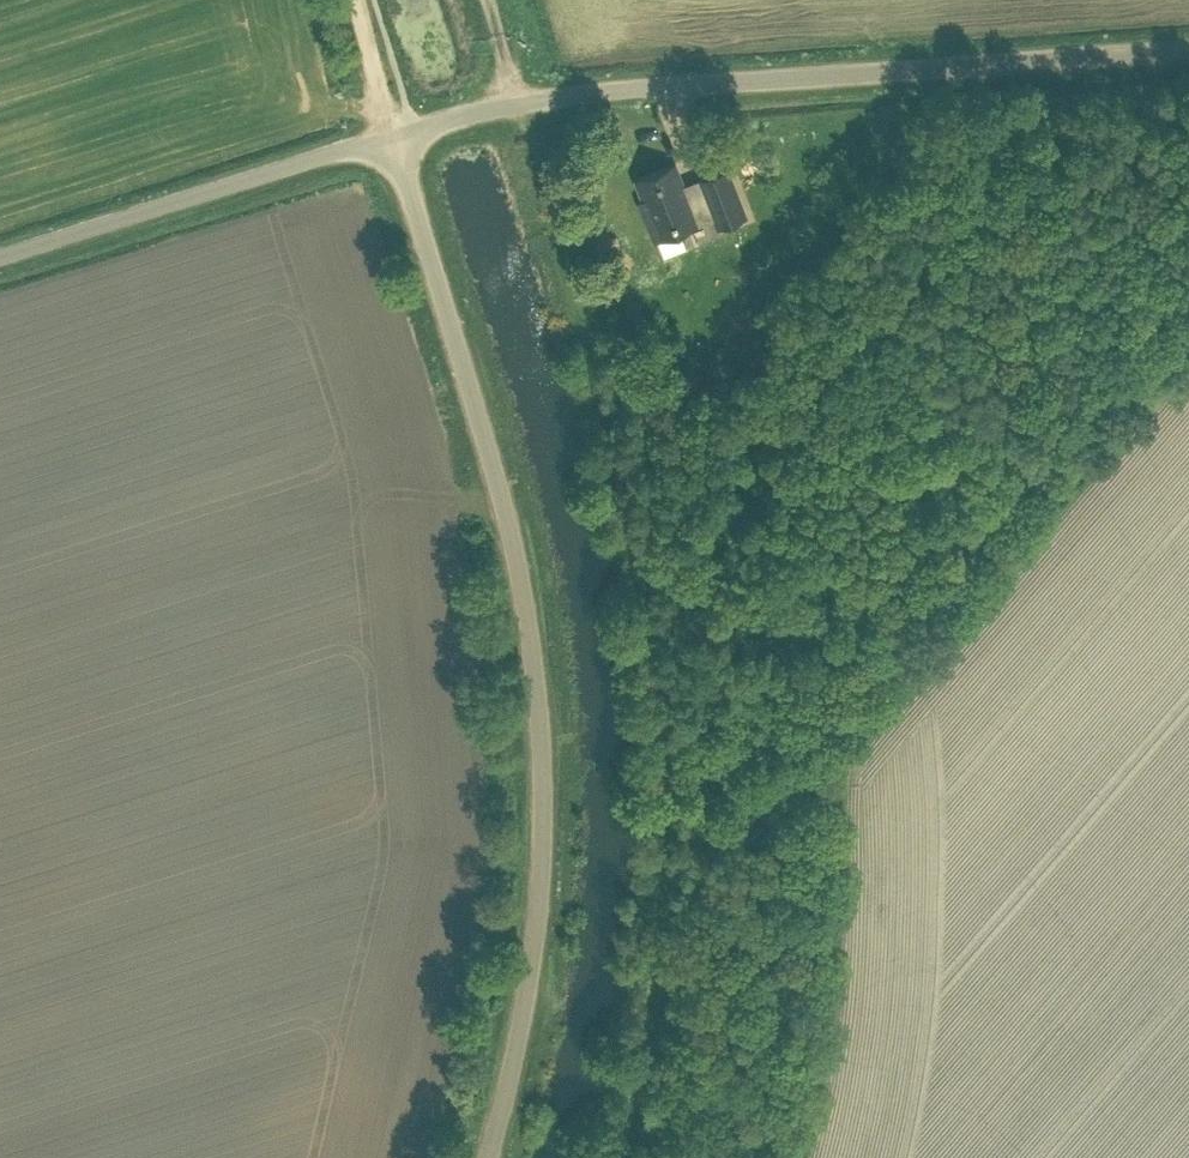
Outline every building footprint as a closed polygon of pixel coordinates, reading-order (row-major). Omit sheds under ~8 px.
[(644,199),(639,201),(654,238),(698,221),(697,218),(714,212),(719,225),(746,214),(726,168),(700,179),(702,184),(684,191),(673,164),(636,178),(644,199)] [(667,256),(691,248),(686,230),(661,238),(667,256)] [(481,521),(475,523),(478,536),(485,534),(481,521)]
